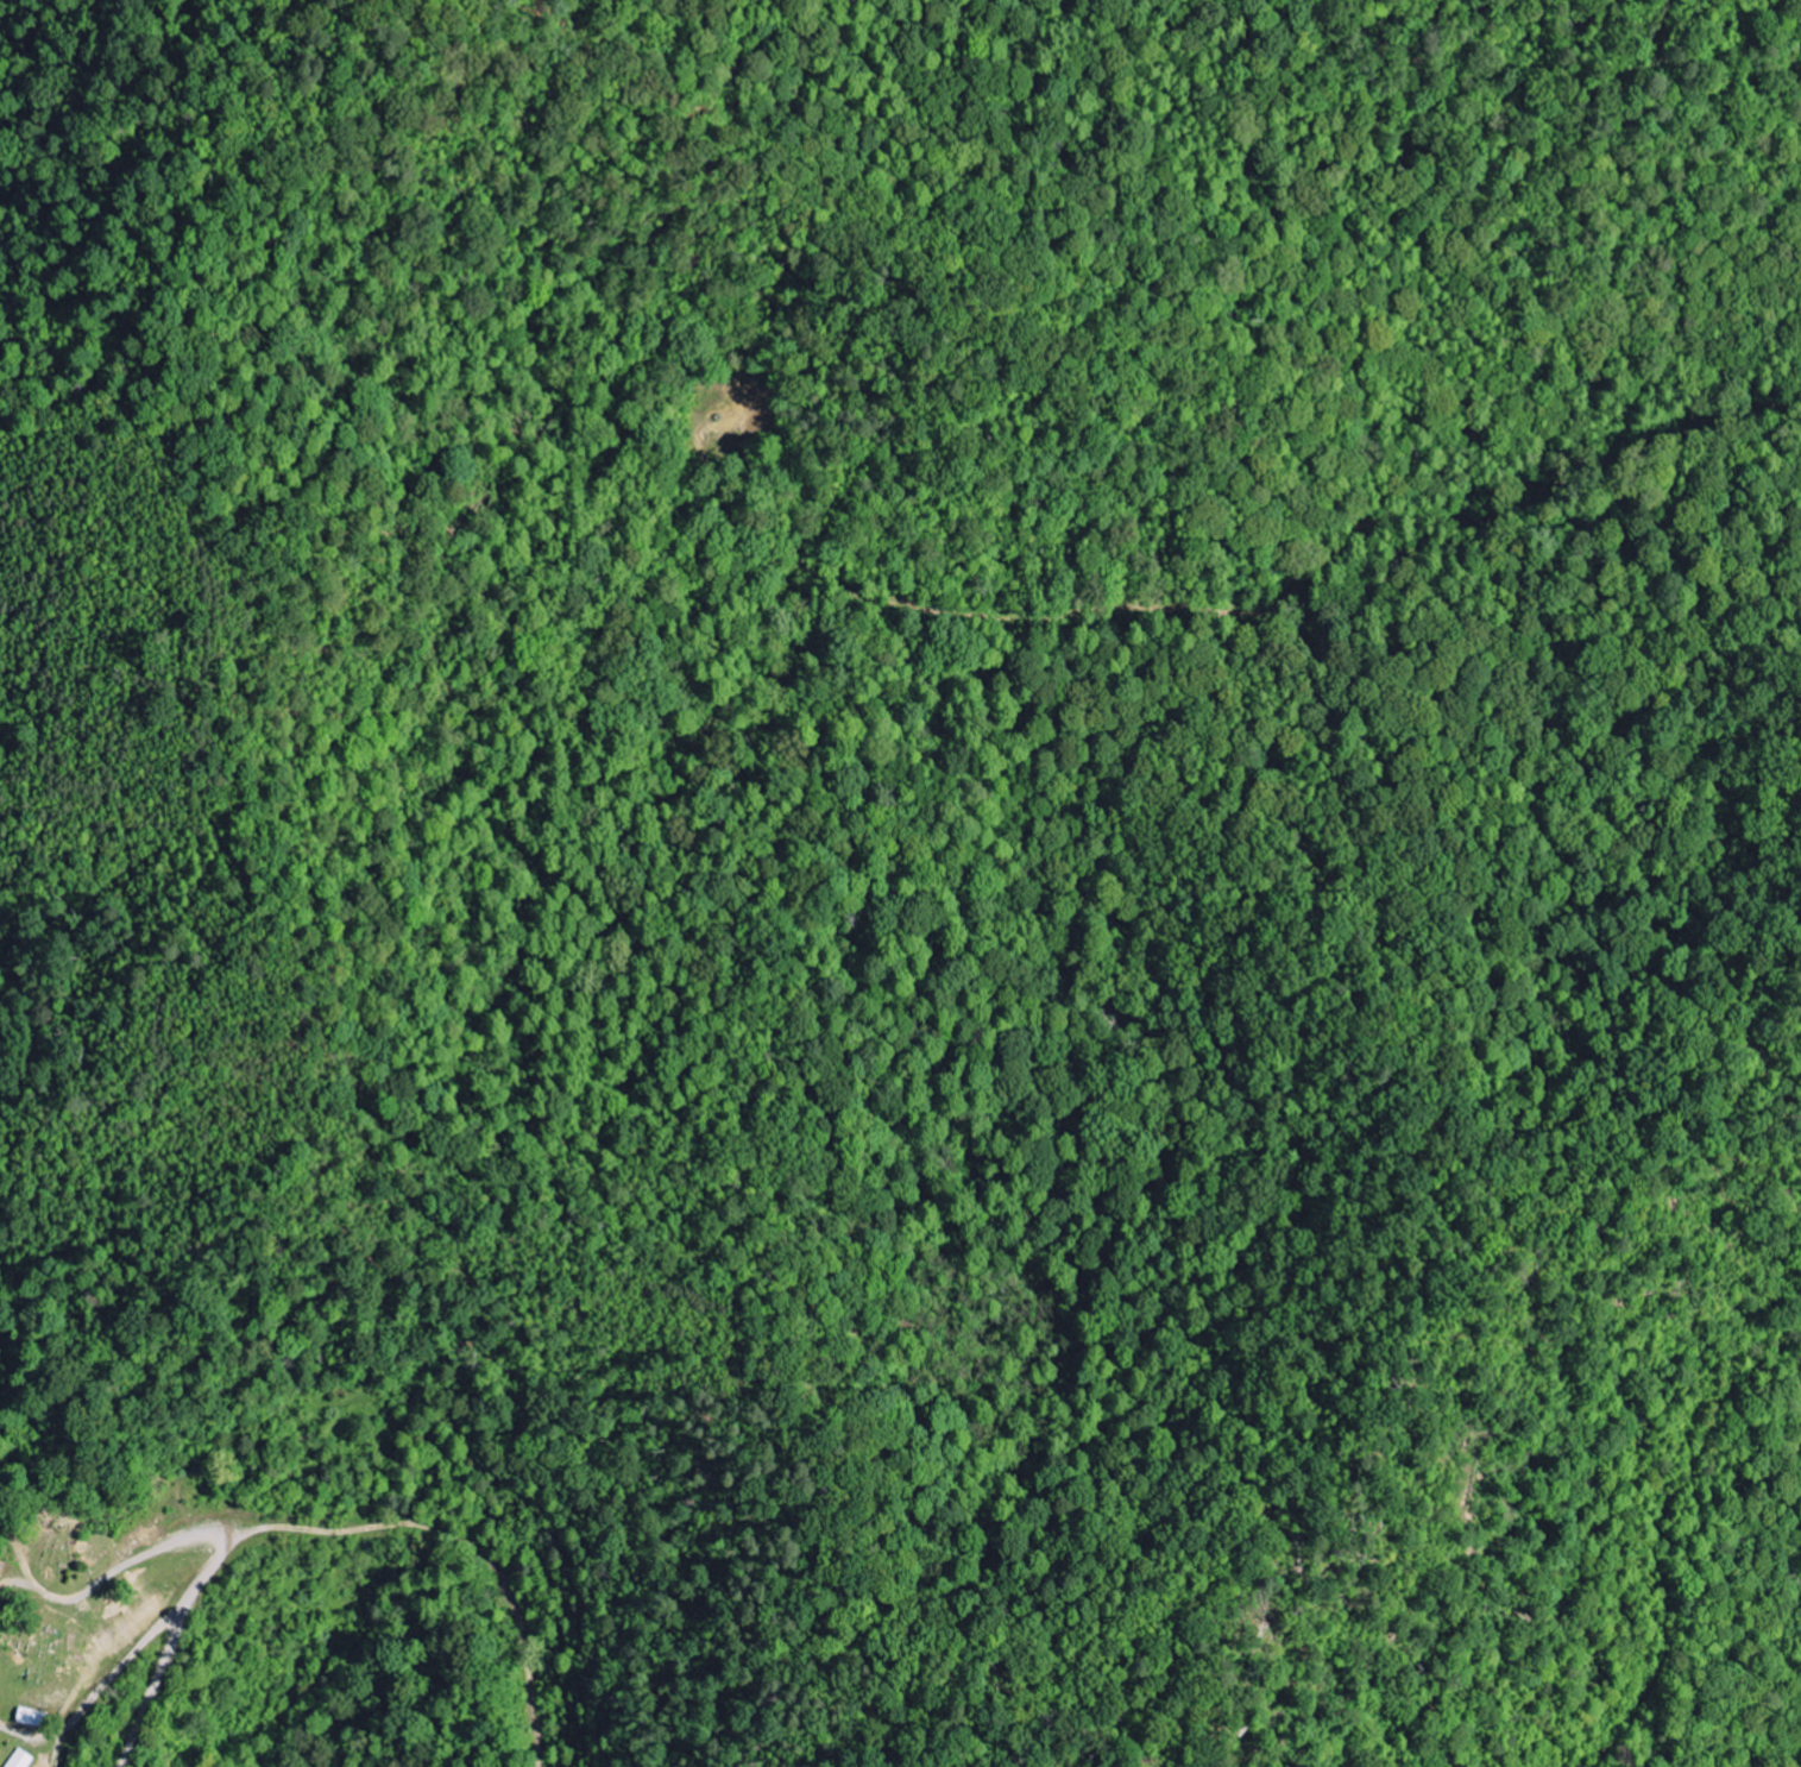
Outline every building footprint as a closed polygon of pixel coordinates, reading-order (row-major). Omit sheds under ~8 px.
[(33,1756),(18,1749),(9,1766),(28,1766),(33,1756)]
